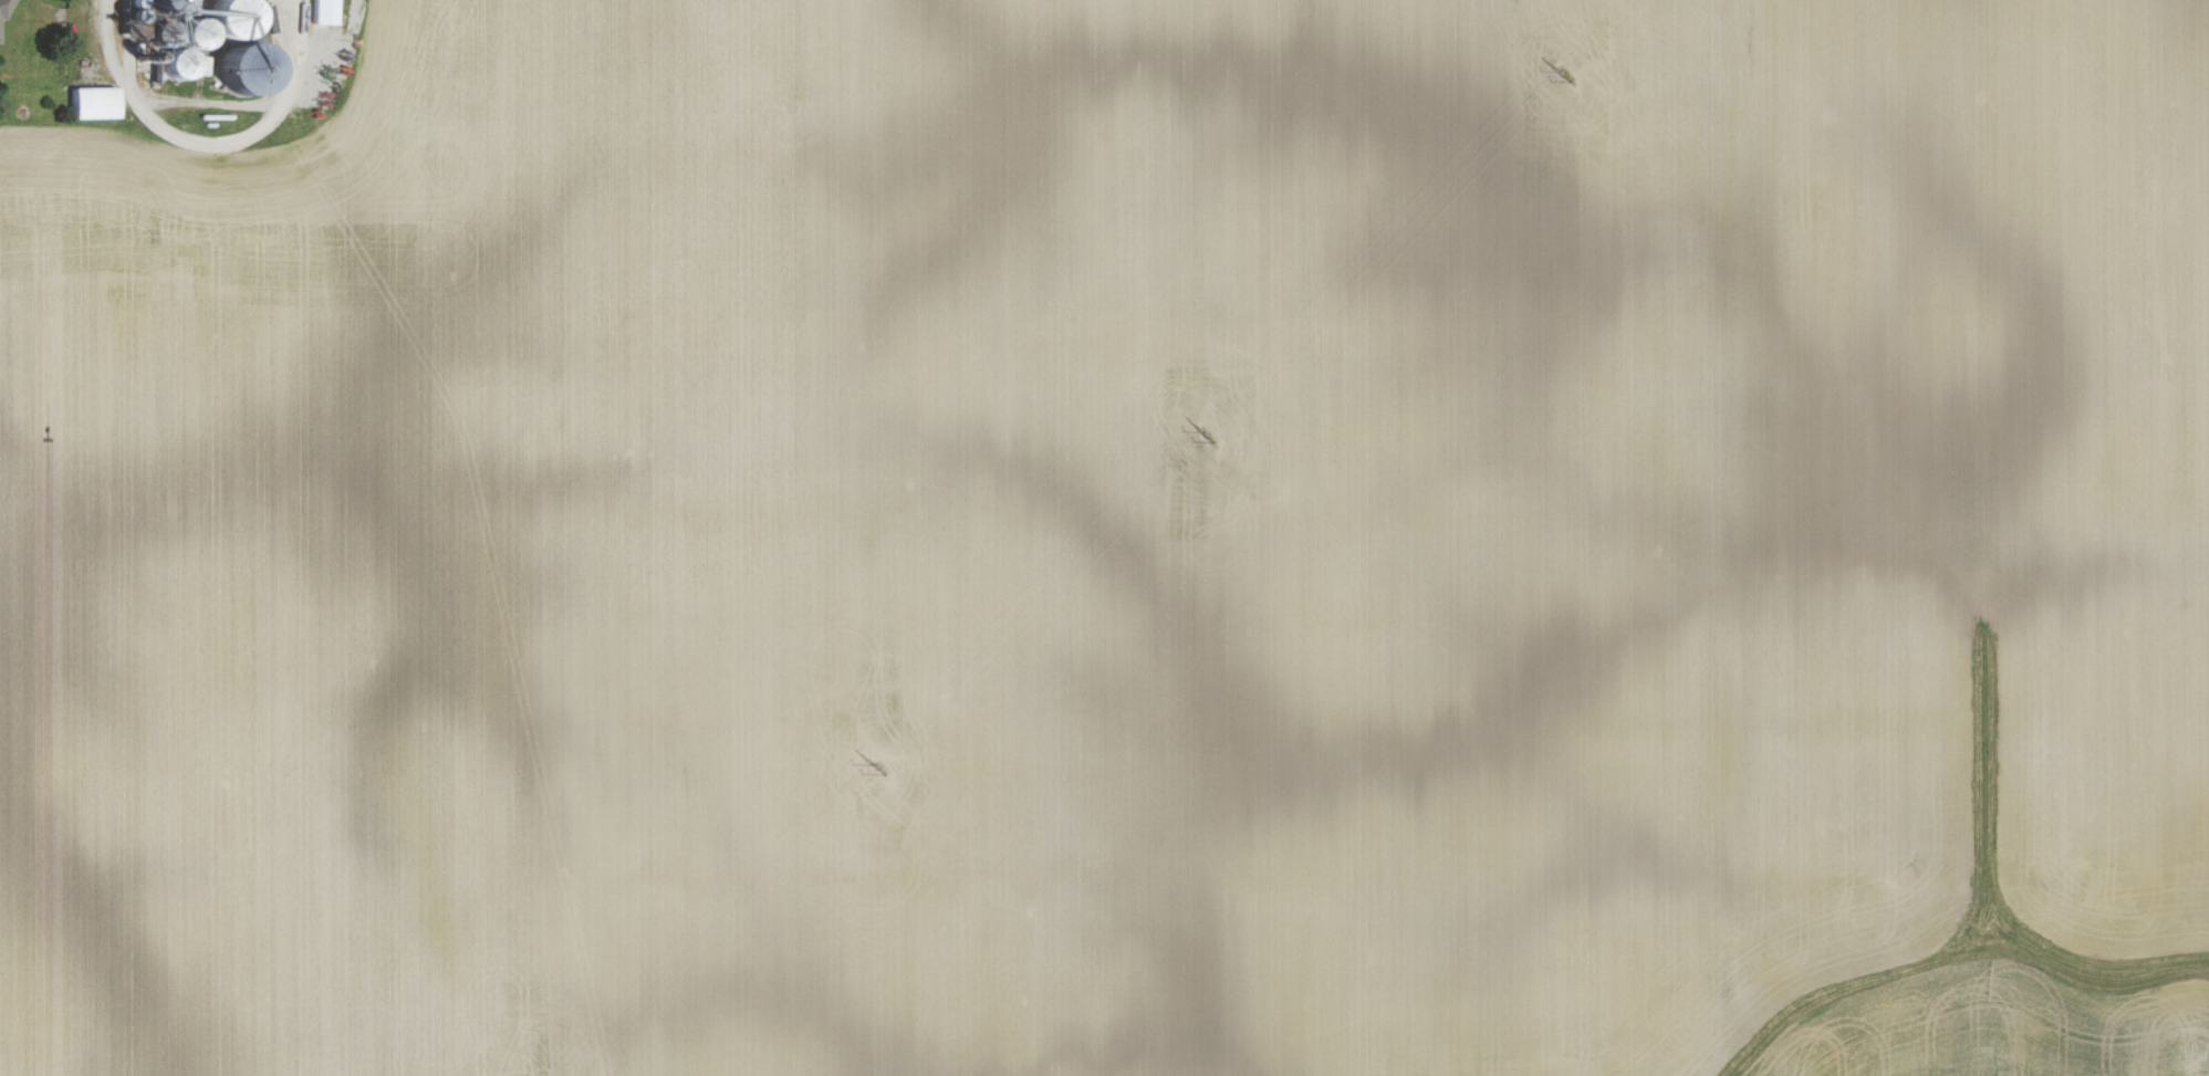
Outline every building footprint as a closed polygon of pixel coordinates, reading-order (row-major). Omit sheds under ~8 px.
[(314,8),(313,8),(313,22),(335,22),(335,0),(314,0),(314,8)] [(71,119),(116,118),(115,87),(71,88),(71,119)]
